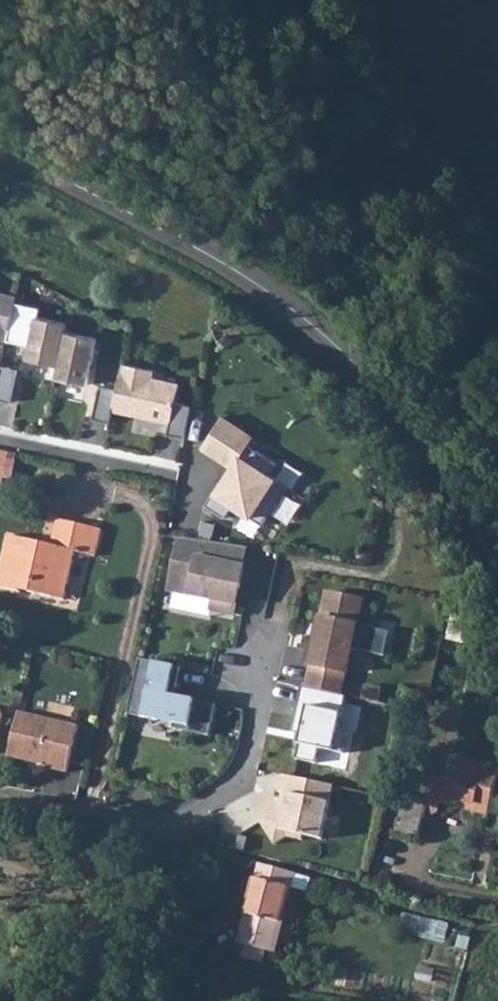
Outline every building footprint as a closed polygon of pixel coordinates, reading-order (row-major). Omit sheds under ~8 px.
[(8,340),(18,296),(0,291),(0,338),(8,340)] [(70,322),(39,315),(30,358),(61,365),(68,330),(70,322)] [(100,337),(68,330),(61,365),(58,377),(89,384),(100,337)] [(119,390),(116,405),(146,412),(145,417),(172,423),(169,434),(186,438),(193,406),(178,402),(182,383),(155,377),(157,370),(125,363),(119,390)] [(2,366),(0,377),(0,398),(12,401),(20,370),(2,366)] [(119,390),(102,386),(95,418),(112,422),(116,405),(119,390)] [(224,479),(207,505),(227,518),(235,505),(265,525),(290,487),(271,475),(279,463),(250,445),(255,437),(224,417),(204,447),(237,469),(229,482),(224,479)] [(0,567),(0,589),(18,593),(19,588),(28,590),(28,592),(63,600),(74,552),(95,556),(102,528),(57,519),(49,552),(32,547),(33,542),(7,536),(0,567)] [(248,549),(182,539),(171,590),(216,600),(214,610),(237,615),(243,584),(239,583),(241,569),(244,569),(248,549)] [(365,601),(329,593),(319,639),(315,638),(308,666),(313,667),(308,689),(342,697),(347,675),(350,675),(354,651),(372,655),(377,630),(359,627),(365,601)] [(181,667),(139,659),(128,714),(173,724),(173,729),(210,737),(216,704),(168,695),(170,686),(177,687),(181,667)] [(308,689),(302,688),(292,733),(302,735),(296,760),(318,765),(320,750),(345,755),(350,732),(341,730),(347,698),(342,697),(308,689)] [(17,714),(6,758),(49,768),(49,770),(65,774),(76,728),(17,714)] [(440,797),(490,809),(497,774),(497,765),(451,754),(440,797)] [(334,787),(283,776),(279,794),(289,796),(286,808),(280,807),(259,820),(275,845),(287,838),(303,842),(304,837),(322,841),(334,787)] [(406,792),(393,833),(416,840),(429,799),(406,792)] [(255,874),(241,922),(235,940),(268,951),(274,929),(288,885),(255,874)]
